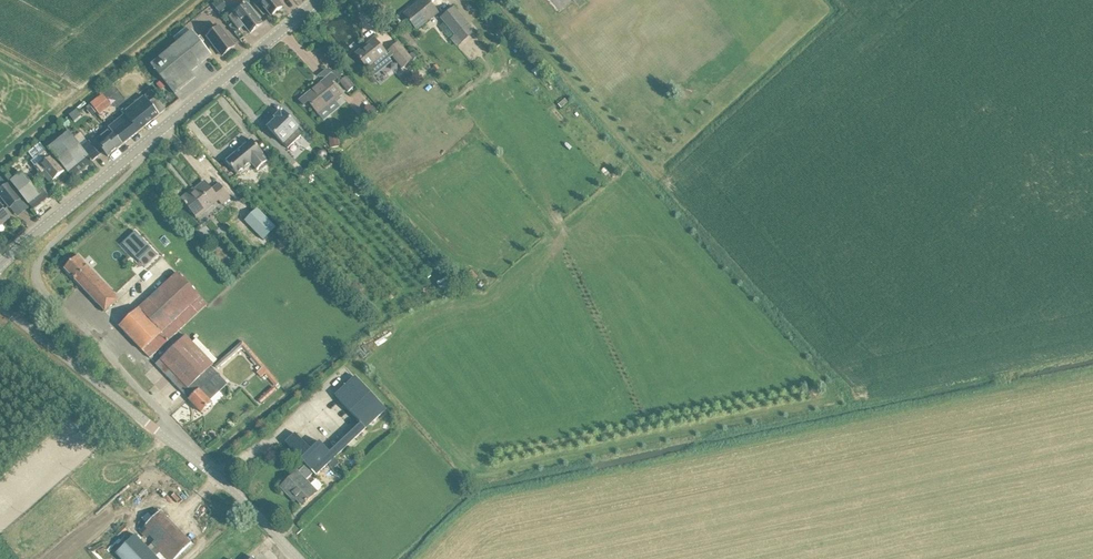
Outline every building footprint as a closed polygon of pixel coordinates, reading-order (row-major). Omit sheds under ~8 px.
[(228,10),(237,2),(235,0),(220,0),(228,10)] [(271,16),(283,6),(278,0),(258,0),(271,16)] [(427,0),(422,0),(416,5),(416,6),(413,9),(412,8),(404,15),(416,30),(438,13),(427,0)] [(262,23),(255,15),(248,5),(235,15),(234,14),(229,18),(239,30),(240,30),(238,28),(243,24),(250,33),(262,23)] [(444,23),(438,27),(442,32),(443,32),(446,35),(445,36),(449,40),(450,39),(457,47),(474,32),(469,25),(454,7),(441,18),(444,23)] [(189,32),(186,28),(174,38),(176,42),(150,64),(175,94),(195,77),(191,72),(212,55),(191,30),(189,32)] [(220,28),(208,38),(212,44),(215,47),(222,56),(234,46),(227,37),(220,28)] [(363,48),(356,54),(363,63),(369,70),(370,70),(372,73),(380,66),(381,68),(390,60),(391,60),(390,58),(392,57),(389,54),(388,55),(382,47),(375,39),(366,46),(367,47),(364,50),(363,48)] [(398,42),(387,51),(389,54),(392,57),(393,58),(401,68),(402,69),(405,67),(413,60),(416,57),(412,52),(409,55),(398,42)] [(348,92),(354,87),(345,77),(340,82),(348,92)] [(341,95),(338,92),(331,83),(336,79),(327,78),(317,86),(318,87),(314,91),(312,90),(304,96),(304,105),(308,102),(319,114),(341,95)] [(122,145),(166,110),(156,98),(151,91),(125,112),(124,110),(122,112),(124,115),(108,128),(110,130),(122,145)] [(98,99),(92,104),(100,114),(106,109),(98,99)] [(375,116),(377,107),(368,105),(367,114),(375,116)] [(304,133),(284,113),(282,114),(281,113),(275,118),(276,120),(268,128),(288,149),(304,133)] [(88,128),(84,132),(91,140),(95,136),(88,128)] [(108,157),(122,145),(110,130),(96,142),(108,157)] [(76,141),(69,133),(49,149),(72,178),(92,161),(76,141)] [(88,142),(82,136),(76,141),(92,161),(100,155),(93,146),(89,141),(88,142)] [(331,148),(339,147),(338,138),(330,139),(331,148)] [(267,165),(266,163),(268,161),(263,155),(264,154),(252,140),(226,162),(238,176),(252,164),(257,170),(260,168),(261,170),(263,170),(267,167),(267,165)] [(267,155),(272,152),(268,147),(263,151),(267,155)] [(316,152),(316,154),(316,156),(317,157),(318,158),(319,159),(321,159),(322,159),(324,159),(325,158),(326,156),(327,155),(327,154),(327,152),(326,151),(326,149),(324,148),(323,148),(321,148),(320,148),(318,149),(317,150),(316,151),(316,152)] [(49,181),(52,179),(53,180),(64,171),(52,156),(41,166),(46,171),(43,174),(49,181)] [(33,209),(34,209),(44,201),(21,174),(11,182),(33,209)] [(231,199),(216,180),(215,181),(219,185),(212,191),(205,182),(195,191),(196,192),(192,195),(190,192),(181,199),(198,219),(220,200),(224,205),(231,199)] [(21,199),(9,184),(0,191),(0,195),(10,207),(21,199)] [(46,199),(51,194),(44,186),(39,190),(46,199)] [(0,207),(0,226),(9,218),(0,207)] [(135,231),(122,244),(138,261),(152,248),(135,231)] [(105,312),(113,304),(119,299),(78,256),(64,269),(105,312)] [(150,275),(161,265),(153,257),(142,266),(150,275)] [(149,358),(157,350),(206,304),(177,272),(119,327),(149,358)] [(164,357),(156,365),(183,393),(189,399),(189,400),(190,400),(188,402),(193,406),(194,405),(202,413),(210,405),(212,402),(208,397),(212,393),(225,381),(211,367),(212,366),(214,364),(217,361),(196,339),(194,342),(190,339),(192,337),(189,333),(187,335),(164,357)] [(279,383),(242,341),(215,365),(218,369),(241,349),(243,349),(261,369),(257,373),(261,378),(265,375),(276,386),(279,383)] [(320,442),(311,450),(296,433),(295,434),(294,436),(285,443),(306,465),(297,472),(281,487),(289,495),(292,492),(296,497),(296,498),(302,505),(310,497),(316,493),(315,492),(321,487),(321,484),(318,480),(315,481),(309,486),(305,481),(313,473),(316,476),(326,467),(352,442),(354,444),(357,440),(356,439),(366,429),(386,410),(356,377),(336,396),(361,423),(348,436),(335,448),(334,449),(330,452),(320,442)] [(262,403),(276,390),(273,387),(259,400),(262,403)] [(326,487),(333,480),(325,473),(318,480),(326,487)] [(153,544),(148,548),(136,535),(116,554),(120,558),(167,558),(153,544)] [(173,551),(179,550),(179,553),(191,551),(188,535),(171,538),(173,551)] [(269,554),(272,551),(279,558),(284,554),(271,540),(263,548),(269,554)] [(164,551),(172,558),(179,558),(167,548),(164,551)]
